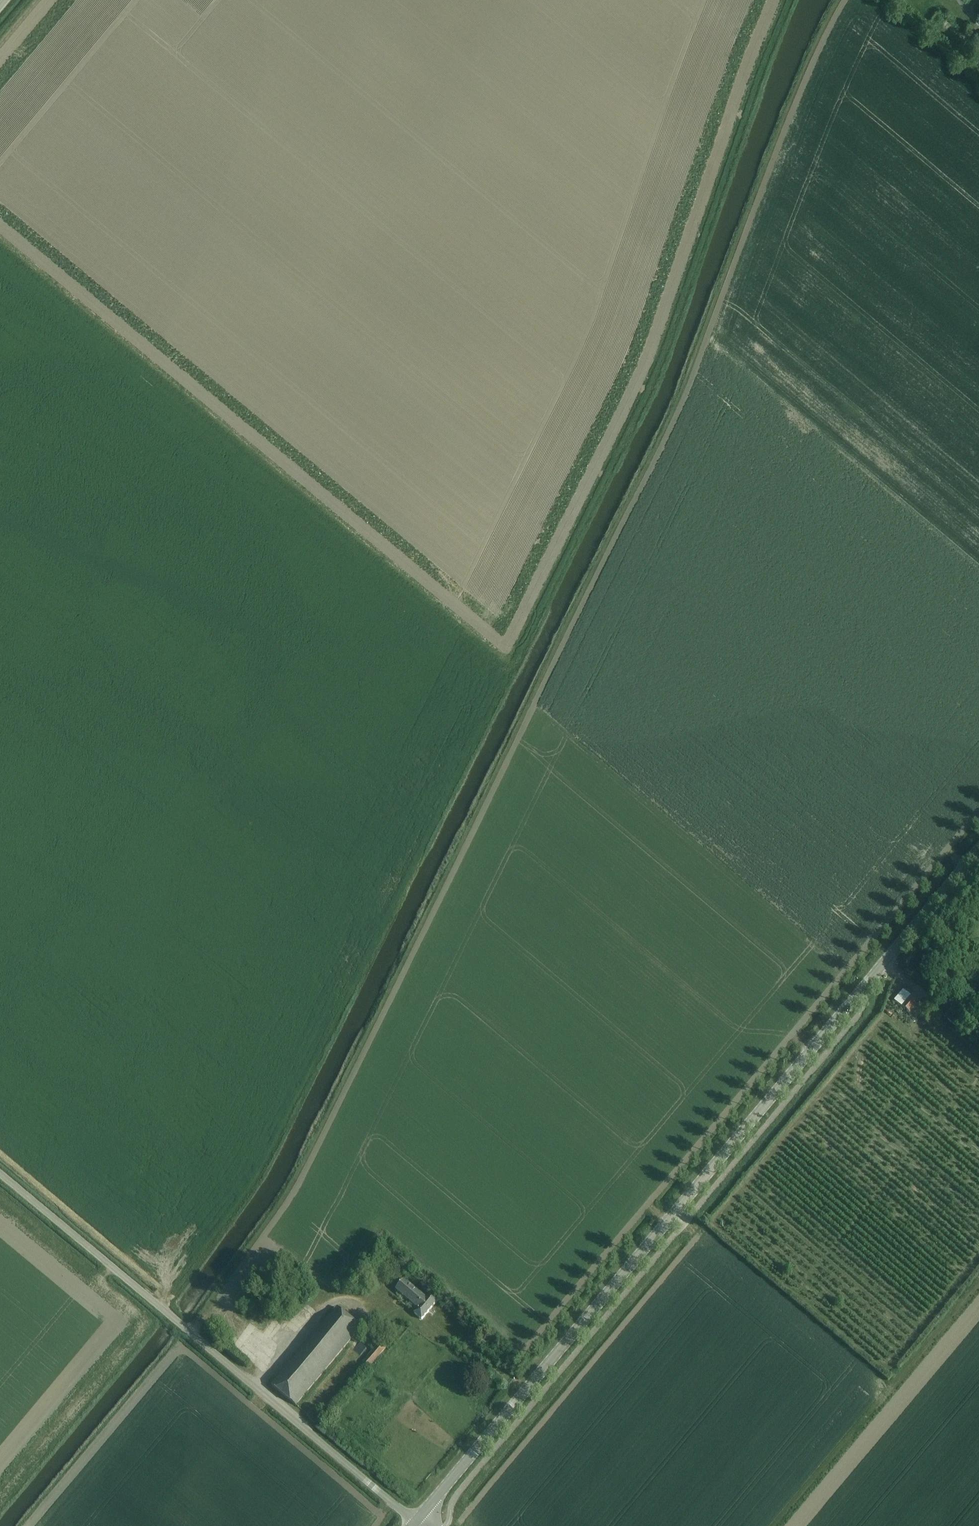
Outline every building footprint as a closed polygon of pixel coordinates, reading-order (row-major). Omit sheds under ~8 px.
[(903,990),(894,1001),(907,1011),(903,1015),(907,1018),(910,1014),(916,1019),(925,1008),(903,990)] [(426,1300),(414,1290),(403,1280),(395,1289),(418,1309),(414,1314),(421,1320),(437,1302),(429,1296),(426,1300)] [(295,1405),(361,1328),(337,1308),(272,1385),(295,1405)] [(261,1328),(266,1334),(272,1329),(271,1328),(283,1318),(278,1313),(261,1328)] [(369,1368),(386,1348),(379,1343),(363,1362),(369,1368)]
